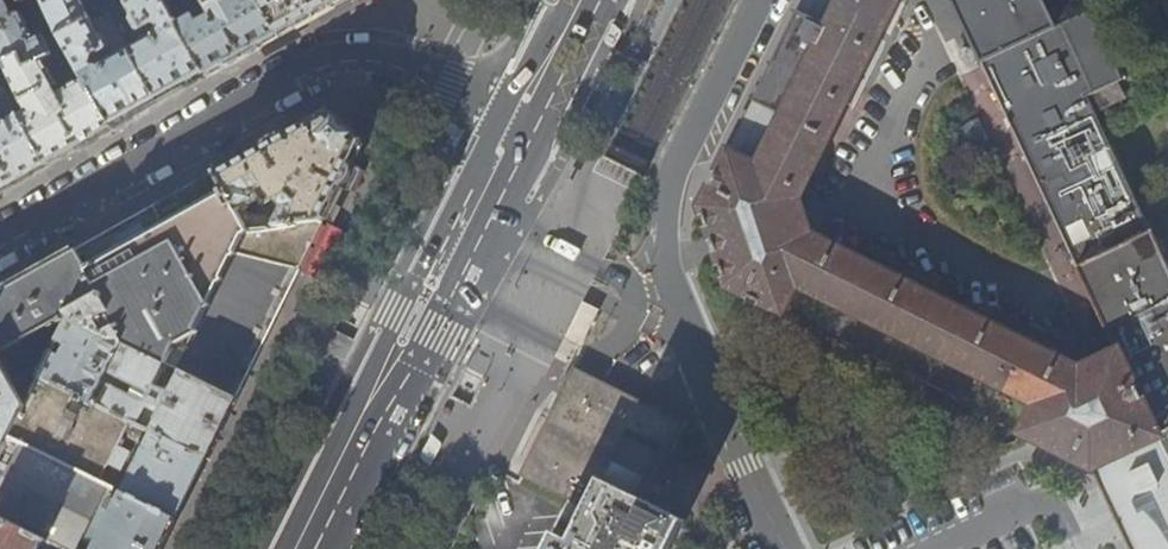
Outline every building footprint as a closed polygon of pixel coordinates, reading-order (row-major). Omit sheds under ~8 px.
[(6,62),(22,55),(29,67),(46,59),(69,47),(62,34),(60,30),(37,40),(24,13),(16,17),(9,1),(11,0),(0,0),(0,50),(6,62)] [(47,3),(60,30),(62,34),(92,19),(83,0),(46,0),(47,3)] [(103,13),(119,5),(117,0),(111,0),(100,6),(103,13)] [(165,0),(129,0),(128,1),(135,15),(133,20),(138,30),(142,31),(155,24),(159,25),(160,28),(157,31),(157,35),(132,49),(161,101),(182,89),(207,75),(178,23),(171,11),(165,0)] [(171,11),(179,7),(175,0),(165,0),(171,11)] [(203,6),(207,7),(211,14),(199,20),(196,13),(178,23),(207,75),(234,60),(279,35),(259,0),(200,0),(203,6)] [(279,35),(309,18),(341,0),(259,0),(279,35)] [(1056,27),(1043,0),(951,0),(1108,333),(1117,353),(1101,360),(1080,370),(809,235),(808,229),(809,228),(806,220),(801,205),(800,205),(799,200),(851,94),(890,17),(898,0),(804,0),(702,207),(700,208),(701,212),(702,212),(707,231),(709,236),(710,236),(714,248),(717,257),(716,257),(717,262),(719,262),(725,281),(724,282),(725,286),(755,301),(1091,470),(1140,447),(1167,433),(1167,264),(1153,233),(1152,233),(1096,114),(1127,100),(1119,83),(1124,80),(1091,11),(1056,27)] [(100,34),(92,19),(62,34),(69,47),(82,71),(113,128),(134,116),(161,101),(132,49),(105,64),(103,62),(100,61),(96,63),(95,60),(97,56),(109,49),(110,45),(105,36),(100,34)] [(6,62),(0,65),(0,75),(21,114),(48,164),(83,145),(113,128),(82,71),(76,74),(80,83),(60,94),(56,86),(60,84),(46,59),(29,67),(22,55),(6,62)] [(364,141),(329,108),(275,138),(269,142),(215,172),(248,229),(265,227),(325,220),(338,194),(364,141)] [(15,183),(48,164),(21,114),(0,126),(0,191),(15,183)] [(325,220),(265,227),(248,229),(215,172),(145,211),(87,244),(12,286),(0,293),(0,353),(68,315),(71,316),(236,399),(269,331),(288,293),(300,271),(324,222),(325,220)] [(341,230),(324,222),(300,271),(317,279),(341,230)] [(565,336),(581,344),(598,309),(582,301),(565,336)] [(53,352),(40,377),(92,403),(107,370),(150,393),(146,403),(112,386),(102,408),(205,460),(209,452),(236,399),(71,316),(58,342),(70,348),(64,358),(53,352)] [(6,444),(9,437),(25,407),(0,364),(0,442),(6,444)] [(552,414),(536,445),(637,496),(646,479),(611,461),(619,446),(627,429),(632,432),(665,448),(672,452),(686,423),(573,366),(552,414)] [(102,408),(92,403),(40,377),(25,407),(9,437),(122,494),(175,520),(202,467),(205,460),(102,408)] [(1091,470),(1114,517),(1129,548),(1167,548),(1167,433),(1140,447),(1091,470)] [(442,445),(432,434),(419,456),(430,465),(442,445)] [(9,437),(6,444),(0,456),(0,519),(62,548),(161,548),(163,544),(167,536),(171,528),(175,520),(122,494),(9,437)] [(536,445),(528,462),(521,477),(584,510),(568,542),(552,534),(545,548),(672,548),(686,521),(637,496),(536,445)] [(0,519),(0,548),(62,548),(0,519)]
